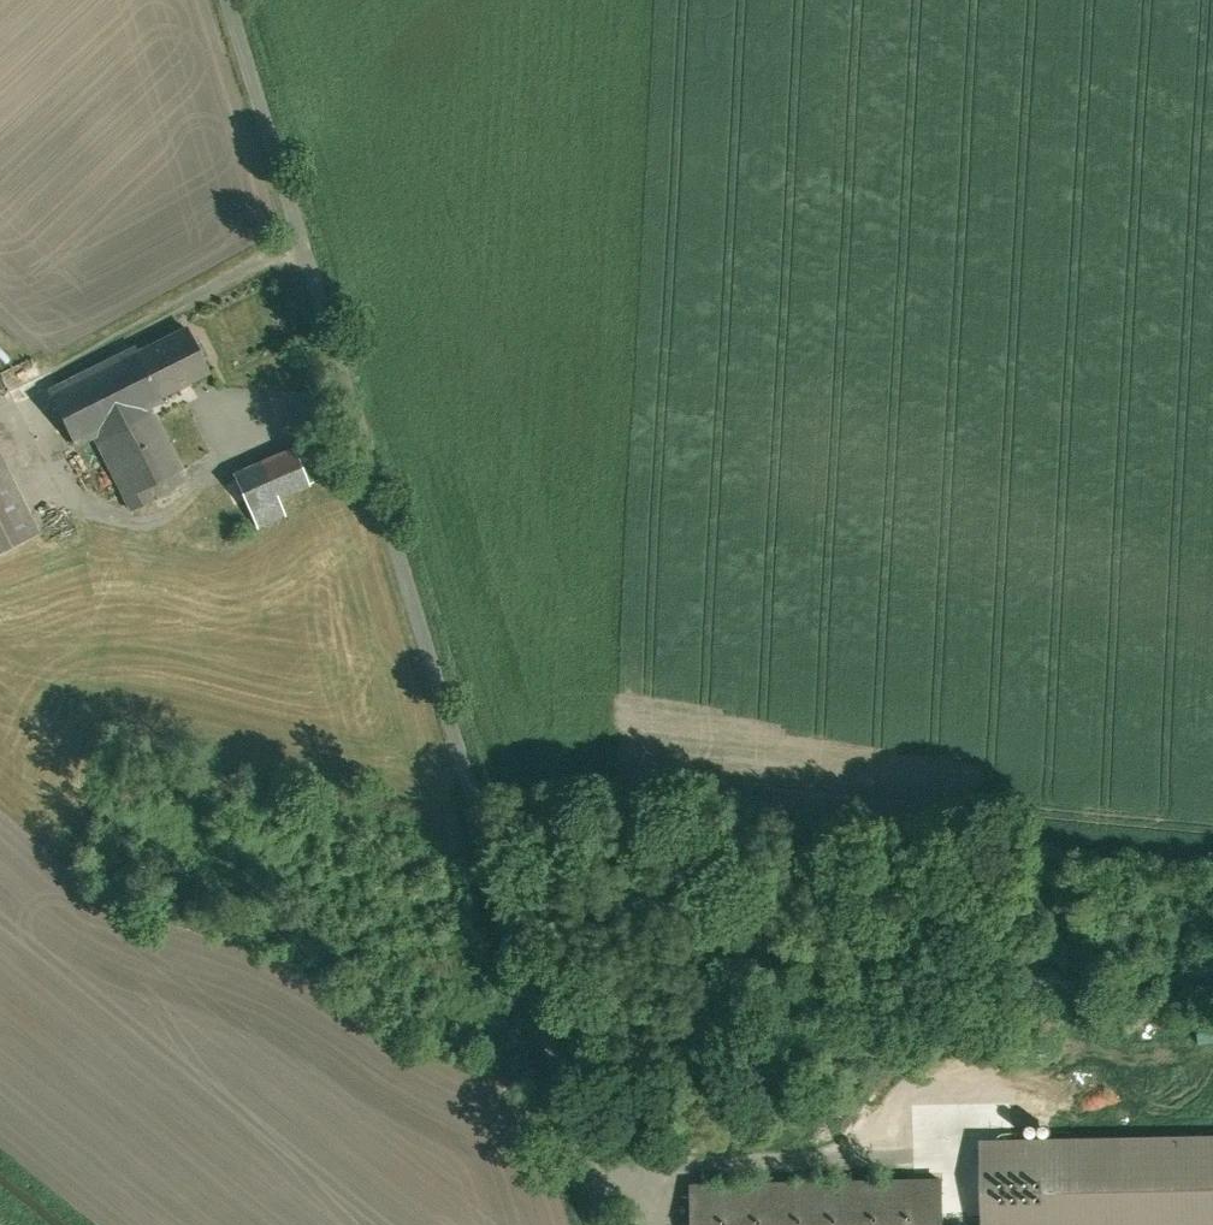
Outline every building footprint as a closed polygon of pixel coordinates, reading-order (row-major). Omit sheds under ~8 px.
[(132,355),(43,397),(70,454),(88,446),(125,524),(153,510),(147,498),(178,483),(148,418),(162,412),(160,408),(211,383),(187,333),(134,358),(132,355)] [(292,452),(234,477),(260,534),(286,522),(278,504),(309,490),(292,452)] [(0,454),(0,557),(41,536),(0,454)] [(970,1137),(971,1224),(1212,1224),(1212,1134),(970,1137)] [(690,1163),(692,1224),(945,1224),(944,1157),(690,1163)]
